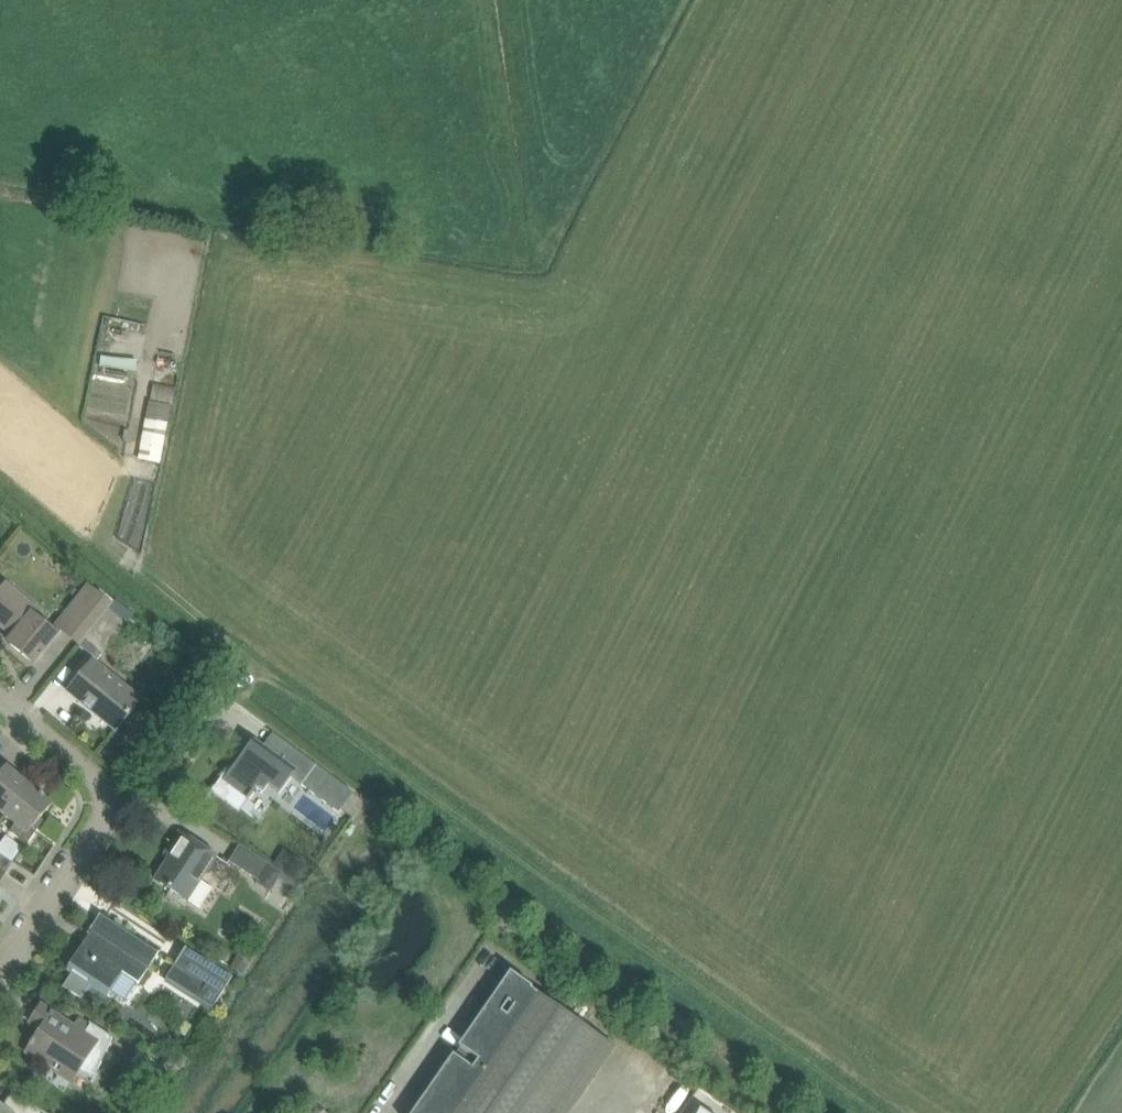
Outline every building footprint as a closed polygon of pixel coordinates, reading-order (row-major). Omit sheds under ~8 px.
[(121,356),(89,357),(89,370),(122,369),(121,356)] [(161,464),(171,406),(148,403),(138,460),(161,464)] [(80,645),(110,609),(109,609),(111,606),(96,593),(97,592),(88,584),(51,629),(34,616),(38,612),(5,585),(0,591),(0,624),(14,636),(8,642),(35,664),(40,657),(42,658),(44,656),(42,655),(62,631),(80,645)] [(110,609),(80,645),(98,660),(127,624),(110,609)] [(117,731),(141,701),(93,662),(68,691),(117,731)] [(279,793),(291,777),(336,812),(351,794),(290,747),(273,734),(264,745),(255,739),(233,768),(230,766),(205,800),(206,801),(213,791),(238,810),(256,786),(263,791),(268,784),(279,793)] [(6,816),(30,787),(7,767),(0,776),(0,810),(6,816)] [(27,846),(41,825),(37,822),(51,804),(30,787),(6,816),(17,824),(11,832),(27,846)] [(184,835),(156,880),(171,890),(167,897),(181,906),(185,899),(187,900),(187,899),(200,907),(212,890),(199,881),(215,855),(203,847),(184,835)] [(297,882),(239,845),(229,860),(258,879),(255,883),(270,893),(280,879),(292,888),(297,882)] [(306,864),(283,849),(273,865),(296,880),(306,864)] [(6,874),(14,862),(0,853),(0,870),(6,874)] [(119,970),(139,984),(159,954),(101,915),(103,911),(102,911),(87,933),(95,938),(90,947),(85,944),(67,972),(68,973),(70,970),(73,972),(64,986),(82,998),(91,984),(104,992),(119,970)] [(233,977),(186,948),(164,982),(211,1012),(233,977)] [(414,1112),(551,1112),(603,1038),(531,988),(532,987),(510,971),(482,1011),(484,1012),(414,1112)] [(559,1005),(566,993),(552,984),(545,996),(559,1005)] [(74,1026),(60,1017),(41,1005),(30,1022),(41,1030),(26,1052),(45,1064),(73,1083),(79,1074),(92,1080),(91,1082),(93,1082),(113,1037),(90,1022),(88,1025),(79,1019),(74,1026)] [(618,1051),(607,1043),(557,1112),(574,1112),(618,1051)] [(178,1050),(170,1063),(180,1069),(188,1056),(178,1050)] [(31,1103),(13,1091),(3,1106),(0,1104),(0,1112),(46,1112),(31,1103)]
